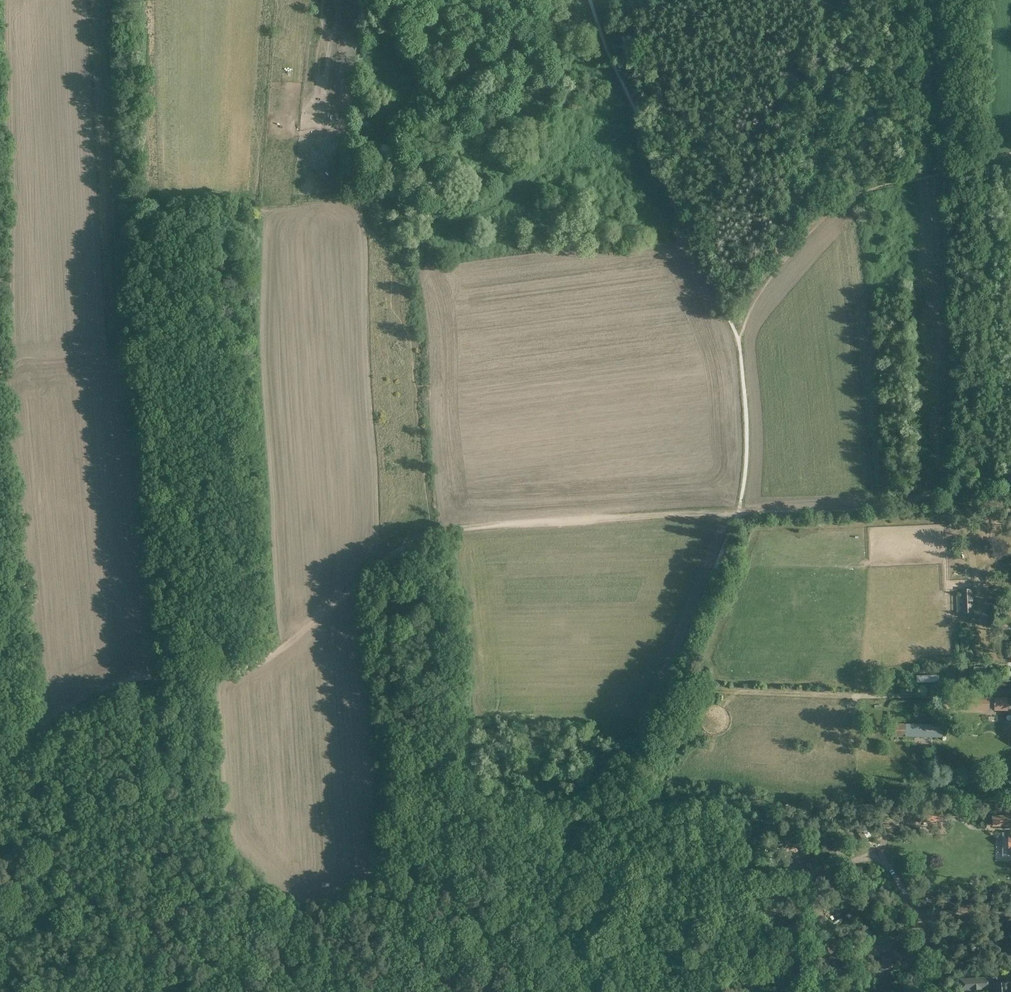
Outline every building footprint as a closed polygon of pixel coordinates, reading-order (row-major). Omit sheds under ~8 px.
[(962,589),(963,613),(973,613),(972,589),(962,589)] [(985,679),(985,666),(974,667),(974,671),(970,671),(970,680),(985,679)] [(968,697),(968,710),(990,710),(990,697),(968,697)] [(995,697),(995,710),(1008,710),(1008,697),(995,697)] [(894,724),(894,736),(899,736),(943,737),(943,724),(934,724),(930,724),(918,724),(914,724),(906,724),(894,724)] [(998,825),(1010,824),(1010,816),(998,816),(998,825)] [(992,986),(991,977),(961,979),(962,989),(972,988),(981,988),(981,987),(992,986)] [(1009,987),(1009,981),(1006,981),(1007,982),(995,983),(995,991),(1010,991),(1010,987),(1009,987)]
